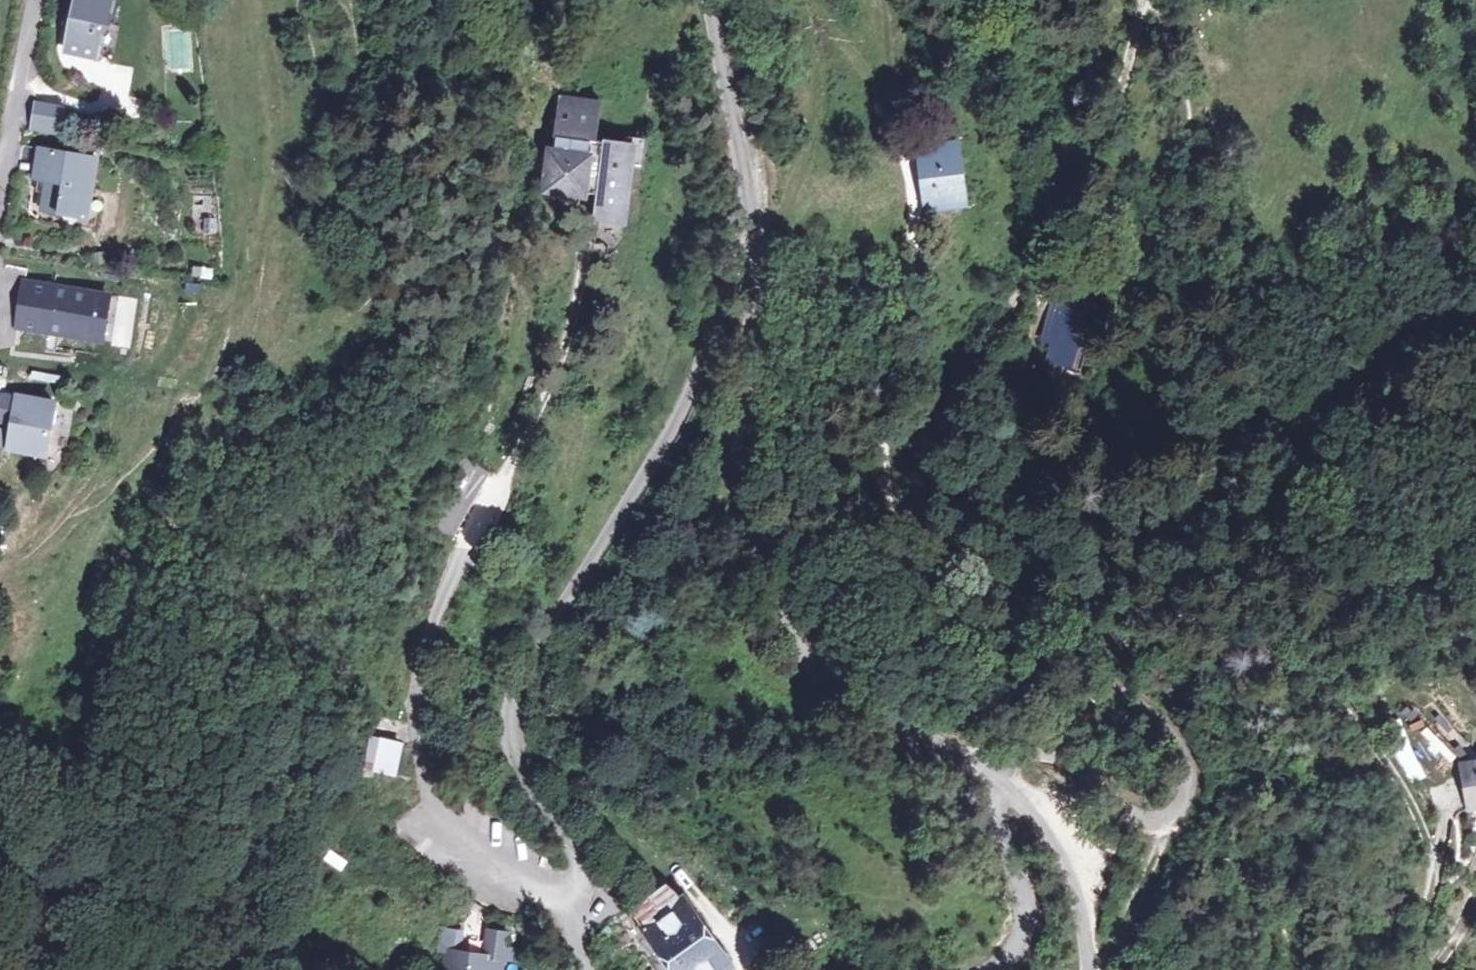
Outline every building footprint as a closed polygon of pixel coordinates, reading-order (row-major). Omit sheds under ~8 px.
[(105,0),(59,0),(58,9),(70,11),(63,50),(99,57),(110,1),(105,0)] [(69,108),(40,103),(37,122),(66,127),(69,108)] [(610,111),(568,106),(563,144),(565,144),(564,153),(576,154),(576,161),(559,159),(555,198),(571,200),(571,201),(594,204),(595,201),(606,202),(603,230),(626,232),(636,150),(613,147),(612,149),(605,148),(610,111)] [(66,127),(37,122),(36,130),(64,135),(66,127)] [(929,195),(957,192),(949,146),(918,152),(929,195)] [(105,162),(41,151),(36,181),(53,184),(47,214),(88,221),(94,189),(100,190),(105,162)] [(195,280),(216,281),(216,268),(196,268),(195,280)] [(116,297),(30,285),(23,330),(109,343),(116,297)] [(1088,308),(1054,298),(1043,342),(1053,359),(1073,365),(1088,308)] [(22,428),(27,402),(11,399),(7,425),(22,428)] [(63,408),(27,401),(27,402),(22,428),(17,455),(54,461),(63,408)] [(470,460),(432,528),(458,542),(496,474),(470,460)] [(403,748),(383,744),(376,775),(397,779),(403,748)] [(1456,769),(1464,813),(1475,811),(1475,765),(1456,769)] [(351,879),(365,855),(342,842),(328,866),(351,879)] [(638,892),(666,933),(655,944),(674,969),(706,969),(738,948),(699,890),(680,875),(670,866),(638,892)] [(453,948),(450,969),(501,969),(507,928),(488,925),(485,952),(453,948)] [(347,962),(354,957),(357,955),(352,949),(343,953),(344,956),(347,962)]
